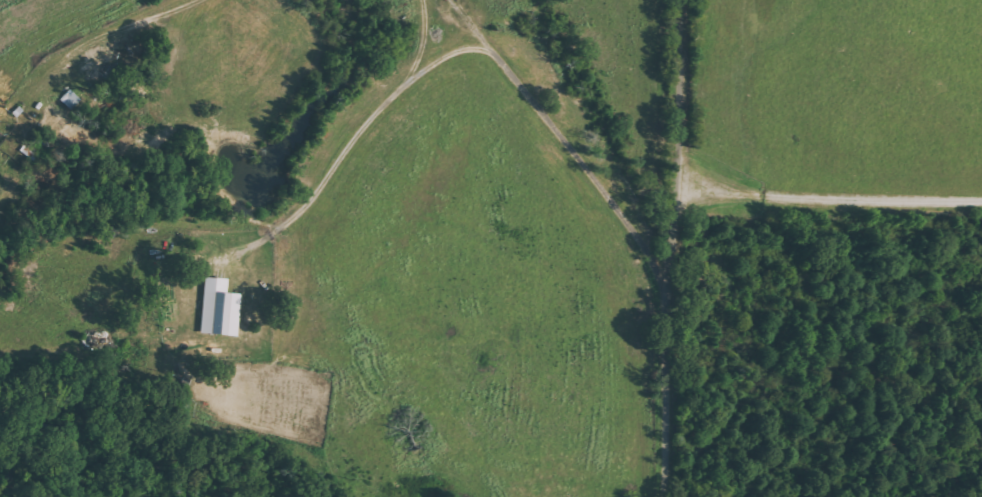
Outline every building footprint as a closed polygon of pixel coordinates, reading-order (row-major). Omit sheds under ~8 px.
[(203,332),(240,335),(243,294),(229,292),(230,279),(207,277),(203,332)]
